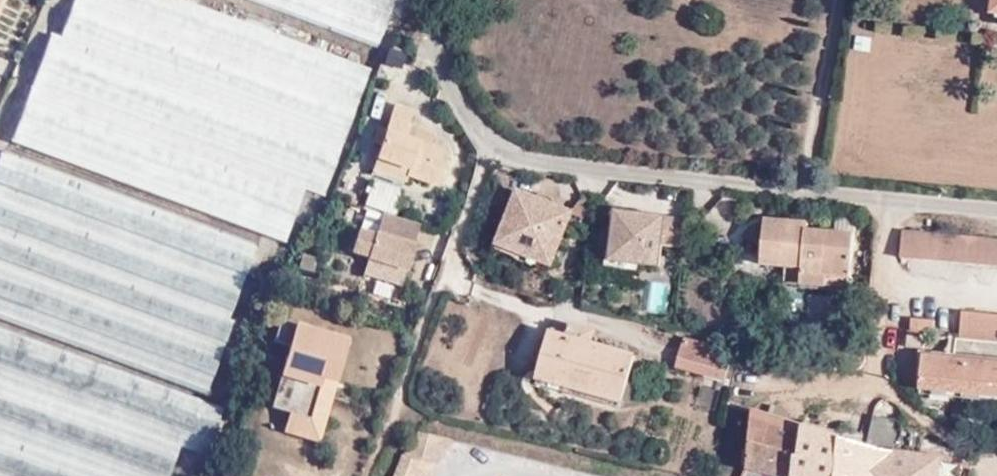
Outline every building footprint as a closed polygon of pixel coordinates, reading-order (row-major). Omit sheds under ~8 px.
[(285,242),(304,189),(324,195),(370,69),(180,0),(74,0),(60,39),(50,35),(11,142),(285,242)] [(394,0),(255,0),(378,44),(394,0)] [(395,106),(368,97),(362,124),(377,129),(373,141),(383,144),(395,106)] [(413,111),(395,106),(383,144),(375,171),(409,180),(411,175),(442,185),(451,152),(431,146),(434,134),(408,126),(413,111)] [(244,275),(255,247),(204,228),(0,155),(0,188),(143,238),(244,275)] [(244,275),(143,238),(0,188),(0,314),(208,390),(233,322),(228,320),(244,275)] [(574,214),(557,206),(536,198),(519,191),(499,243),(554,266),(574,214)] [(536,198),(557,206),(556,203),(553,198),(549,196),(545,195),(540,195),(536,198)] [(664,245),(684,248),(688,220),(619,210),(613,252),(612,259),(628,262),(662,267),(664,245)] [(401,284),(418,225),(382,215),(375,237),(357,231),(351,253),(368,259),(364,275),(401,284)] [(802,273),(852,278),(854,235),(809,231),(809,224),(766,220),(762,264),(802,268),(802,273)] [(908,230),(906,253),(996,262),(996,237),(908,230)] [(552,271),(554,266),(499,243),(497,248),(526,262),(534,262),(552,271)] [(627,267),(628,262),(612,259),(613,252),(606,251),(605,264),(627,267)] [(851,288),(852,278),(802,273),(801,284),(851,288)] [(977,316),(976,340),(996,342),(996,318),(977,316)] [(913,334),(926,335),(935,336),(936,321),(914,319),(913,334)] [(321,380),(334,384),(346,341),(280,322),(274,342),(288,347),(271,408),(296,416),(321,423),(330,392),(319,388),(321,380)] [(570,325),(567,337),(592,344),(595,332),(570,325)] [(180,446),(207,456),(222,409),(0,330),(0,475),(169,475),(180,446)] [(551,332),(540,372),(586,386),(585,392),(621,403),(635,357),(592,344),(567,337),(551,332)] [(925,347),(926,335),(913,334),(910,334),(909,347),(925,347)] [(684,339),(676,367),(726,381),(733,353),(684,339)] [(925,356),(922,388),(996,396),(996,364),(925,356)] [(586,386),(540,372),(538,379),(585,392),(586,386)] [(337,385),(334,384),(321,380),(319,388),(330,392),(321,423),(296,416),(291,436),(320,444),(337,385)] [(780,475),(796,475),(804,426),(752,410),(748,468),(780,475)] [(872,469),(892,471),(894,452),(899,453),(904,425),(904,421),(874,415),(868,445),(825,433),(804,426),(796,475),(871,475),(872,469)] [(959,465),(942,461),(942,458),(918,455),(918,449),(920,449),(924,429),(904,425),(899,453),(894,452),(892,471),(891,475),(958,475),(959,465)] [(423,432),(407,453),(395,472),(394,475),(428,475),(434,465),(454,440),(423,432)] [(943,453),(920,449),(918,449),(918,455),(942,458),(943,453)] [(242,470),(245,463),(235,458),(232,465),(242,470)]
